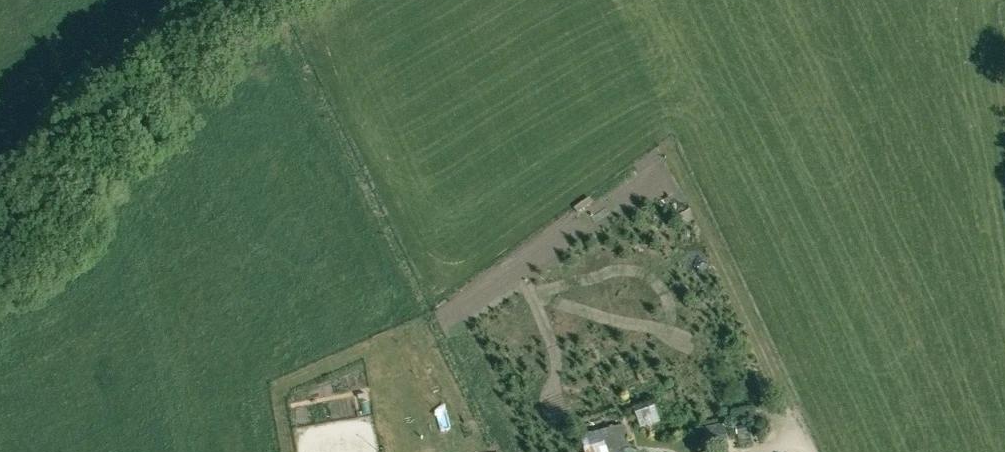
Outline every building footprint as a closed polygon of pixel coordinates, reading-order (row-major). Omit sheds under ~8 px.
[(660,422),(654,406),(635,413),(640,429),(660,422)] [(580,437),(584,451),(635,451),(635,450),(633,450),(632,447),(630,448),(624,424),(580,437)]
